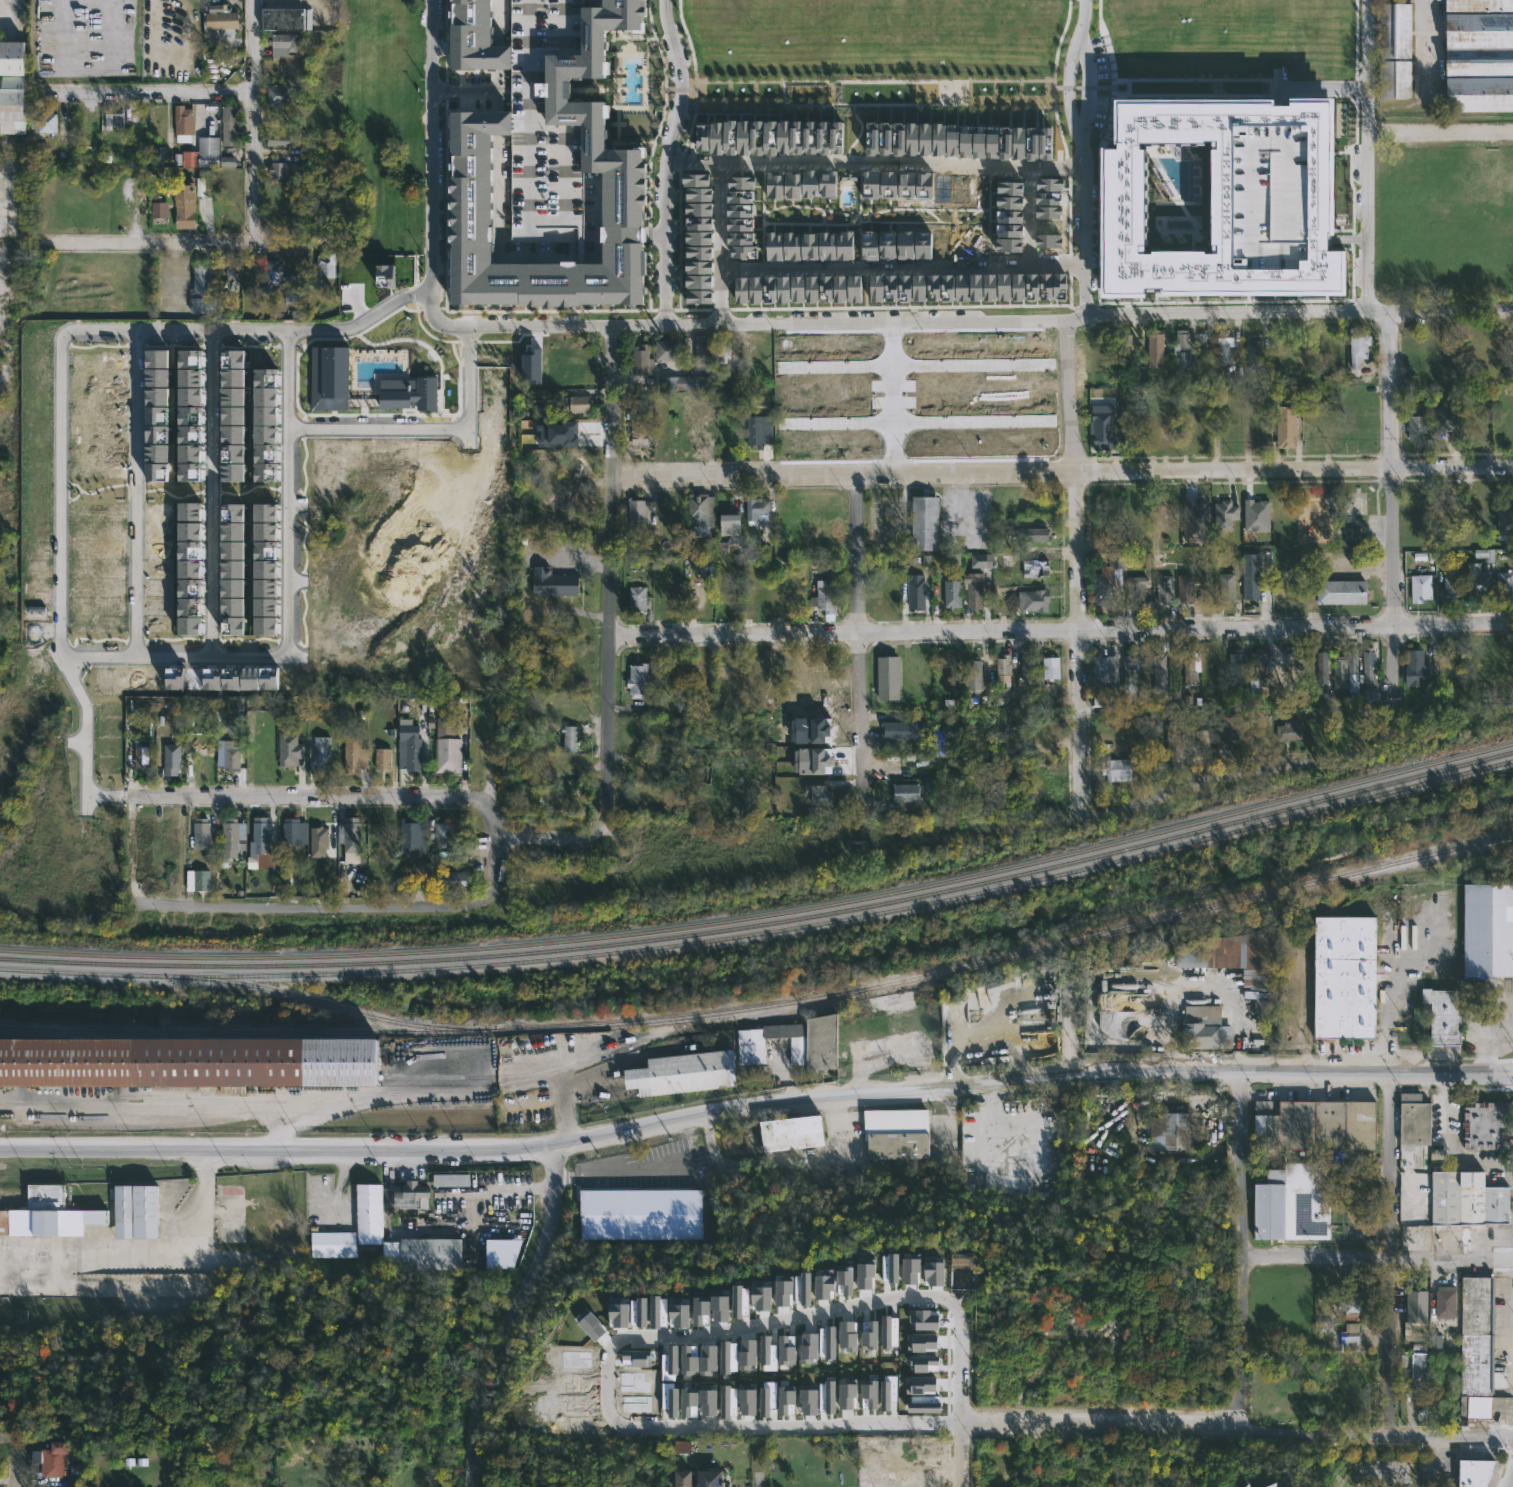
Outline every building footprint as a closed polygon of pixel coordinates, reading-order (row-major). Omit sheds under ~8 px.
[(450,72),(497,72),(511,72),(511,47),(497,47),(492,47),(492,0),(450,0),(450,72)] [(602,6),(583,6),(583,56),(546,57),(546,127),(582,127),(582,177),(603,177),(603,228),(601,228),(601,233),(602,245),(604,245),(604,263),(493,263),(492,138),(497,138),(511,138),(511,114),(497,114),(452,114),(453,307),(648,306),(648,254),(645,254),(644,245),(647,245),(647,233),(647,229),(644,230),(644,209),(647,209),(647,149),(605,150),(605,104),(571,104),(570,83),(605,83),(605,35),(645,34),(645,0),(602,0),(602,6)] [(511,138),(512,241),(578,240),(582,240),(582,234),(582,177),(582,127),(546,127),(546,57),(583,56),(583,6),(583,0),(511,0),(511,47),(511,72),(511,114),(511,138)] [(1446,112),(1446,0),(1512,0),(1512,112),(1446,112)] [(1413,57),(1382,57),(1382,2),(1414,2),(1413,57)] [(223,5),(223,12),(238,12),(238,17),(242,17),(242,31),(206,30),(206,13),(208,13),(208,5),(223,5)] [(304,29),(263,28),(263,7),(305,8),(304,29)] [(296,34),(296,51),(288,50),(288,47),(285,47),(285,53),(273,52),(273,33),(296,34)] [(25,133),(0,133),(0,40),(25,40),(25,133)] [(1413,98),(1382,98),(1382,60),(1413,60),(1413,98)] [(292,105),(268,106),(268,84),(292,84),(292,105)] [(1115,152),(1115,102),(1233,103),(1233,124),(1233,269),(1308,269),(1309,246),(1329,247),(1329,251),(1340,251),(1340,259),(1344,259),(1343,291),(1145,291),(1144,297),(1102,297),(1102,152),(1115,152)] [(193,108),(191,142),(177,142),(177,122),(174,122),(175,104),(184,105),(184,108),(193,108)] [(110,129),(105,129),(105,105),(122,105),(123,124),(110,124),(110,129)] [(237,106),(237,122),(239,122),(239,130),(237,130),(237,144),(223,144),(223,128),(220,128),(219,121),(221,121),(221,116),(223,116),(223,106),(237,106)] [(39,136),(30,135),(30,118),(38,118),(38,113),(56,113),(56,132),(39,132),(39,136)] [(776,155),(776,122),(697,121),(696,150),(710,150),(710,154),(776,155)] [(777,153),(789,153),(790,121),(778,121),(777,153)] [(842,154),(843,122),(796,122),(796,128),(791,128),(790,153),(842,154)] [(866,122),(874,122),(874,124),(877,124),(877,153),(875,153),(875,154),(874,154),(874,155),(867,155),(866,155),(866,147),(866,122)] [(879,122),(889,122),(889,124),(892,124),(892,154),(888,154),(888,155),(879,155),(879,148),(879,122)] [(893,122),(901,122),(901,124),(905,124),(905,154),(901,154),(901,155),(900,155),(894,155),(892,155),(892,148),(893,148),(893,122)] [(906,123),(906,155),(916,155),(916,154),(918,154),(918,124),(915,124),(915,123),(906,123)] [(919,123),(919,155),(929,155),(929,154),(931,154),(932,125),(929,125),(929,123),(919,123)] [(932,123),(932,155),(942,155),(942,154),(944,154),(945,125),(942,125),(942,123),(932,123)] [(958,124),(958,156),(946,156),(947,124),(958,124)] [(1233,124),(1309,125),(1309,246),(1308,269),(1233,269),(1233,124)] [(971,125),(971,158),(959,157),(960,125),(971,125)] [(999,127),(1008,126),(1008,128),(1011,128),(1011,157),(1008,157),(1008,159),(999,159),(999,127)] [(1012,127),(1021,126),(1022,128),(1024,128),(1025,157),(1021,158),(1021,159),(1013,159),(1012,127)] [(972,158),(984,158),(984,127),(973,127),(972,158)] [(986,158),(997,158),(998,127),(987,127),(986,158)] [(1039,154),(1045,154),(1045,153),(1051,153),(1051,127),(1044,127),(1044,134),(1039,134),(1039,154)] [(1038,154),(1032,154),(1032,153),(1027,153),(1027,128),(1033,128),(1033,134),(1038,134),(1038,154)] [(296,133),(267,133),(266,146),(296,147),(296,133)] [(219,166),(199,166),(199,136),(219,136),(219,166)] [(288,179),(288,162),(269,163),(270,179),(288,179)] [(802,171),(803,198),(819,197),(818,170),(802,171)] [(836,198),(837,171),(820,170),(820,198),(836,198)] [(863,170),(867,170),(879,170),(879,197),(877,197),(877,199),(863,199),(863,170)] [(881,171),(880,198),(883,198),(883,197),(885,197),(885,200),(896,200),(896,171),(881,171)] [(785,198),(801,198),(800,172),(784,173),(785,198)] [(709,187),(710,174),(683,173),(683,186),(709,187)] [(783,199),(783,173),(767,173),(767,199),(783,199)] [(754,176),(728,177),(728,204),(752,203),(751,189),(755,188),(754,176)] [(196,205),(196,229),(176,229),(175,185),(190,184),(190,182),(195,182),(196,205)] [(290,184),(290,200),(272,200),(272,196),(268,195),(268,187),(272,187),(272,182),(290,182),(290,184)] [(686,231),(685,231),(685,246),(686,246),(686,260),(685,260),(686,274),(712,274),(712,260),(712,231),(711,202),(712,202),(712,188),(686,188),(686,202),(686,231)] [(997,196),(1023,197),(1022,208),(1021,208),(1021,209),(998,209),(998,204),(997,204),(997,196)] [(152,218),(168,218),(168,203),(152,202),(152,218)] [(727,218),(753,217),(753,204),(727,205),(727,218)] [(753,231),(752,218),(727,219),(728,231),(753,231)] [(747,259),(747,250),(754,250),(754,233),(728,232),(727,245),(731,245),(731,258),(747,259)] [(766,260),(818,260),(853,260),(853,233),(766,232),(766,260)] [(335,252),(334,278),(325,277),(325,275),(317,275),(317,255),(321,255),(321,252),(335,252)] [(239,273),(240,261),(226,260),(226,273),(239,273)] [(278,260),(278,264),(282,263),(283,269),(283,275),(280,275),(281,284),(272,285),(272,292),(267,292),(267,295),(265,295),(264,260),(278,260)] [(214,313),(190,313),(190,297),(194,297),(194,264),(215,264),(214,313)] [(377,288),(395,287),(394,264),(376,265),(377,288)] [(997,274),(1000,274),(1007,274),(1007,273),(1009,273),(1009,276),(1010,276),(1011,300),(1008,300),(1009,301),(998,301),(997,274)] [(1012,274),(1023,273),(1023,275),(1024,275),(1025,299),(1021,299),(1021,301),(1012,301),(1012,274)] [(912,274),(915,274),(915,275),(922,275),(922,274),(924,274),(924,277),(925,277),(926,301),(912,301),(912,274)] [(955,275),(964,274),(964,276),(968,276),(968,301),(955,301),(955,275)] [(969,274),(981,274),(981,276),(982,276),(982,299),(979,300),(979,301),(969,301),(969,274)] [(983,274),(994,274),(994,276),(996,276),(996,299),(993,299),(993,301),(983,302),(983,274)] [(1025,274),(1036,274),(1036,276),(1038,275),(1039,300),(1034,300),(1034,293),(1031,293),(1031,290),(1026,290),(1025,274)] [(712,288),(712,275),(685,275),(686,289),(712,288)] [(834,302),(847,302),(846,275),(833,276),(834,302)] [(861,275),(847,276),(848,303),(862,302),(861,275)] [(927,275),(938,275),(938,276),(940,276),(940,300),(935,300),(935,294),(933,294),(933,290),(927,290),(927,275)] [(941,275),(951,275),(951,277),(953,277),(954,300),(950,300),(950,298),(949,298),(949,293),(947,293),(947,291),(942,291),(941,275)] [(735,277),(736,304),(763,303),(762,292),(771,292),(771,303),(790,303),(790,276),(735,277)] [(791,277),(792,303),(819,301),(818,276),(791,277)] [(712,290),(686,290),(686,304),(712,303),(712,290)] [(1171,326),(1171,338),(1164,339),(1164,368),(1150,368),(1150,333),(1154,333),(1154,330),(1161,330),(1161,333),(1164,333),(1165,326),(1171,326)] [(1369,328),(1370,335),(1373,335),(1373,345),(1369,345),(1370,358),(1362,358),(1362,369),(1352,369),(1351,328),(1369,328)] [(1185,329),(1185,333),(1191,333),(1191,342),(1197,342),(1197,362),(1189,362),(1189,369),(1177,369),(1177,333),(1179,333),(1179,329),(1185,329)] [(1230,329),(1231,332),(1235,331),(1236,346),(1230,346),(1232,364),(1221,365),(1218,333),(1226,332),(1226,330),(1230,329)] [(1207,333),(1207,344),(1215,344),(1215,356),(1206,356),(1206,359),(1199,359),(1199,355),(1198,355),(1198,333),(1207,333)] [(1133,364),(1118,364),(1118,334),(1133,334),(1133,364)] [(713,335),(712,369),(715,369),(715,390),(663,391),(663,377),(709,376),(709,370),(696,370),(697,335),(713,335)] [(732,338),(731,358),(716,358),(716,337),(732,338)] [(678,360),(656,360),(656,340),(679,340),(678,360)] [(1262,341),(1245,341),(1246,370),(1263,369),(1262,341)] [(343,407),(343,342),(303,342),(303,407),(343,407)] [(650,343),(649,351),(654,351),(654,374),(634,374),(634,346),(641,346),(641,343),(650,343)] [(543,349),(544,385),(521,385),(520,349),(543,349)] [(243,350),(221,350),(222,482),(245,481),(243,350)] [(179,424),(190,424),(190,415),(200,416),(201,388),(200,388),(201,351),(179,351),(179,424)] [(255,482),(276,482),(276,463),(266,463),(266,450),(277,450),(276,388),(265,388),(265,374),(276,374),(276,369),(254,369),(255,482)] [(372,404),(372,375),(429,374),(429,404),(372,404)] [(591,412),(571,412),(570,396),(591,395),(591,412)] [(684,406),(684,448),(655,448),(654,406),(684,406)] [(712,406),(712,449),(687,449),(687,406),(712,406)] [(1284,447),(1277,447),(1278,406),(1297,406),(1297,447),(1284,447)] [(1463,406),(1463,438),(1453,438),(1453,430),(1447,430),(1447,433),(1436,433),(1436,407),(1463,406)] [(1115,420),(1114,450),(1107,450),(1107,446),(1104,446),(1104,450),(1097,450),(1097,446),(1094,446),(1093,411),(1115,411),(1115,420)] [(1429,439),(1423,439),(1423,442),(1415,442),(1415,439),(1410,439),(1410,416),(1428,415),(1429,439)] [(764,437),(764,446),(758,447),(758,444),(748,444),(747,417),(764,416),(764,437)] [(648,417),(648,438),(636,438),(636,433),(631,433),(631,417),(648,417)] [(602,421),(538,422),(538,449),(602,448),(602,421)] [(1325,423),(1325,445),(1321,445),(1321,450),(1313,450),(1313,445),(1308,445),(1307,444),(1308,422),(1325,423)] [(200,463),(179,463),(179,481),(200,481),(200,463)] [(574,509),(575,515),(567,516),(566,510),(561,510),(560,490),(581,489),(582,509),(574,509)] [(1421,490),(1421,492),(1430,492),(1430,509),(1433,509),(1433,519),(1412,519),(1412,509),(1417,509),(1417,490),(1421,490)] [(709,493),(709,496),(715,496),(715,527),(690,527),(690,494),(699,494),(699,496),(703,496),(703,493),(709,493)] [(937,550),(910,550),(910,495),(938,496),(937,550)] [(645,497),(645,535),(628,535),(629,497),(633,498),(633,500),(642,500),(642,497),(645,497)] [(763,498),(763,501),(770,501),(771,515),(759,515),(759,521),(748,521),(748,499),(763,498)] [(1216,502),(1223,502),(1223,499),(1233,499),(1233,505),(1242,505),(1242,519),(1238,519),(1237,522),(1234,522),(1234,529),(1216,529),(1216,502)] [(1246,499),(1272,499),(1271,529),(1246,529),(1246,499)] [(1184,500),(1208,500),(1208,546),(1184,546),(1184,500)] [(178,635),(201,635),(201,616),(200,616),(200,562),(189,562),(189,547),(201,547),(201,503),(179,503),(178,635)] [(243,504),(220,504),(222,635),(245,635),(243,504)] [(255,635),(277,635),(275,504),(253,504),(255,635)] [(1497,535),(1512,534),(1512,509),(1496,510),(1497,535)] [(736,536),(723,536),(723,515),(742,515),(742,536),(736,536)] [(1023,517),(1023,519),(1050,519),(1050,541),(1023,541),(1023,527),(993,527),(993,518),(1023,517)] [(727,554),(728,544),(715,544),(715,554),(727,554)] [(1115,602),(1115,607),(1097,606),(1096,566),(1109,566),(1109,552),(1128,552),(1129,568),(1117,568),(1117,602),(1115,602)] [(989,567),(988,553),(970,554),(971,568),(989,567)] [(1259,556),(1259,558),(1262,558),(1262,562),(1260,562),(1260,572),(1264,572),(1264,582),(1261,582),(1261,600),(1259,600),(1259,602),(1245,602),(1245,568),(1243,568),(1243,556),(1259,556)] [(715,561),(715,580),(705,580),(705,577),(700,577),(700,570),(693,570),(693,561),(715,561)] [(1050,572),(1050,577),(1024,577),(1024,575),(1023,575),(1024,561),(1050,561),(1050,572)] [(1482,563),(1482,569),(1484,569),(1484,571),(1493,572),(1492,584),(1497,585),(1497,597),(1491,597),(1491,599),(1468,598),(1468,574),(1467,574),(1467,571),(1468,571),(1468,563),(1482,563)] [(552,573),(552,574),(580,574),(580,596),(533,596),(534,566),(552,566),(552,573)] [(1235,569),(1237,603),(1232,603),(1232,600),(1220,601),(1219,574),(1230,573),(1230,569),(1235,569)] [(1508,569),(1512,570),(1512,599),(1499,599),(1499,582),(1496,582),(1497,572),(1508,572),(1508,569)] [(1458,571),(1458,575),(1460,575),(1460,602),(1454,602),(1454,599),(1446,599),(1446,575),(1449,575),(1449,571),(1458,571)] [(1144,601),(1144,603),(1140,603),(1140,607),(1134,607),(1134,603),(1129,603),(1129,573),(1149,573),(1149,584),(1144,584),(1144,601)] [(922,575),(922,579),(926,579),(926,609),(909,609),(909,579),(912,579),(912,574),(922,575)] [(983,576),(983,609),(971,609),(971,607),(968,607),(968,602),(963,602),(964,574),(983,576)] [(1189,598),(1181,598),(1180,574),(1194,574),(1195,597),(1189,598)] [(1176,603),(1159,604),(1158,576),(1175,575),(1176,603)] [(1432,576),(1433,591),(1434,591),(1433,598),(1423,598),(1423,602),(1414,603),(1413,586),(1412,586),(1412,579),(1413,579),(1413,576),(1432,576)] [(833,580),(833,588),(837,588),(836,600),(838,600),(838,610),(837,610),(837,615),(826,614),(826,610),(818,610),(818,580),(833,580)] [(1369,605),(1319,605),(1319,581),(1369,580),(1369,605)] [(960,581),(960,584),(962,584),(962,607),(945,607),(945,581),(960,581)] [(647,586),(646,598),(653,598),(653,610),(647,610),(647,614),(630,613),(630,586),(647,586)] [(1049,602),(1049,612),(1022,611),(1022,610),(1019,610),(1019,591),(1051,591),(1051,602),(1049,602)] [(1243,650),(1243,654),(1248,654),(1247,672),(1243,672),(1243,677),(1234,677),(1234,673),(1231,673),(1232,654),(1235,654),(1235,650),(1243,650)] [(1425,653),(1424,673),(1428,673),(1428,686),(1407,686),(1407,666),(1410,666),(1410,650),(1425,650),(1425,653)] [(1199,684),(1187,684),(1186,654),(1195,654),(1195,652),(1200,651),(1201,672),(1198,672),(1199,684)] [(1373,651),(1374,679),(1365,679),(1365,675),(1349,675),(1349,689),(1336,689),(1335,657),(1348,657),(1348,651),(1373,651)] [(1329,652),(1330,683),(1319,683),(1319,670),(1313,670),(1312,658),(1319,658),(1318,653),(1329,652)] [(1036,654),(1036,690),(1020,690),(1020,684),(1013,684),(1013,674),(1021,674),(1022,653),(1036,654)] [(1269,653),(1268,675),(1273,675),(1273,683),(1269,683),(1269,688),(1251,687),(1253,653),(1269,653)] [(1010,675),(1010,680),(999,680),(999,675),(997,675),(997,658),(1004,658),(1004,654),(1011,654),(1011,675),(1010,675)] [(1055,654),(1055,657),(1060,657),(1062,681),(1047,682),(1047,679),(1044,680),(1042,658),(1048,658),(1048,655),(1055,654)] [(1104,658),(1104,689),(1095,688),(1095,685),(1092,685),(1092,677),(1094,677),(1095,671),(1093,671),(1093,656),(1100,657),(1100,654),(1104,654),(1104,658)] [(1121,694),(1111,694),(1109,656),(1115,656),(1115,654),(1119,654),(1121,694)] [(1165,655),(1165,668),(1168,668),(1168,687),(1155,688),(1154,655),(1165,655)] [(895,700),(878,700),(878,656),(901,657),(900,700),(895,700)] [(1135,699),(1125,699),(1124,656),(1135,656),(1135,699)] [(973,690),(967,690),(965,661),(983,660),(984,689),(973,690)] [(650,663),(649,695),(647,695),(647,699),(632,699),(632,695),(630,694),(630,688),(628,688),(628,679),(630,679),(631,665),(640,666),(640,663),(650,663)] [(204,668),(204,690),(241,690),(240,668),(204,668)] [(278,690),(278,668),(241,668),(242,690),(278,690)] [(454,717),(454,739),(461,739),(461,772),(435,772),(435,737),(437,737),(437,727),(428,727),(428,717),(454,717)] [(1231,749),(1231,754),(1218,754),(1218,749),(1215,749),(1215,727),(1223,728),(1223,717),(1241,717),(1240,742),(1233,742),(1233,749),(1231,749)] [(815,719),(815,724),(836,723),(836,740),(817,741),(817,745),(806,745),(806,743),(804,743),(804,741),(806,741),(805,719),(815,719)] [(911,719),(911,722),(928,722),(928,744),(919,744),(919,739),(907,739),(907,740),(904,740),(904,739),(882,738),(882,733),(885,733),(885,725),(882,725),(882,722),(903,722),(905,719),(911,719)] [(1300,720),(1301,724),(1303,724),(1304,740),(1291,740),(1291,743),(1285,743),(1284,741),(1279,742),(1280,753),(1273,753),(1273,741),(1278,740),(1277,726),(1286,726),(1285,723),(1291,722),(1291,720),(1300,720)] [(1178,725),(1178,735),(1185,735),(1186,758),(1169,759),(1168,726),(1178,725)] [(578,726),(577,740),(579,740),(579,746),(577,745),(577,753),(563,752),(564,732),(562,732),(562,727),(565,727),(565,726),(578,726)] [(1198,760),(1197,729),(1210,729),(1210,759),(1198,760)] [(953,757),(934,757),(935,730),(953,730),(953,757)] [(419,736),(419,738),(423,738),(423,769),(421,769),(421,774),(407,774),(407,769),(398,769),(398,739),(411,739),(411,735),(419,736)] [(298,768),(298,772),(285,772),(285,768),(283,768),(283,737),(301,737),(300,768),(298,768)] [(331,737),(330,770),(325,769),(325,771),(319,771),(319,769),(313,769),(314,737),(331,737)] [(233,769),(225,769),(225,741),(240,741),(240,769),(233,769)] [(358,743),(358,749),(368,749),(368,769),(360,769),(360,775),(345,775),(345,749),(349,749),(349,743),(358,743)] [(177,775),(164,775),(164,744),(180,744),(180,768),(177,768),(177,775)] [(149,748),(135,748),(134,768),(148,768),(149,748)] [(796,748),(826,748),(827,774),(796,774),(796,748)] [(391,750),(391,769),(387,769),(387,772),(380,772),(380,769),(375,769),(375,749),(391,749),(391,750)] [(580,758),(580,763),(577,763),(577,780),(567,779),(567,774),(561,774),(561,764),(567,764),(567,755),(577,755),(577,758),(580,758)] [(1132,757),(1133,779),(1108,781),(1108,774),(1104,774),(1103,762),(1107,761),(1107,759),(1132,757)] [(920,800),(895,801),(895,783),(920,783),(920,800)] [(803,784),(832,784),(832,789),(837,789),(837,804),(812,804),(812,795),(803,795),(803,784)] [(360,816),(359,822),(361,822),(360,862),(344,862),(344,843),(338,843),(338,822),(345,822),(345,816),(360,816)] [(207,818),(207,823),(209,823),(210,848),(194,848),(194,823),(195,823),(195,818),(207,818)] [(238,818),(238,823),(246,823),(246,850),(222,849),(223,823),(224,823),(224,818),(238,818)] [(264,821),(264,823),(269,823),(269,844),(263,844),(263,846),(253,844),(253,823),(258,823),(258,821),(264,821)] [(296,844),(296,846),(283,845),(283,823),(308,823),(308,844),(296,844)] [(435,847),(434,823),(450,823),(450,847),(435,847)] [(416,857),(402,858),(401,847),(405,847),(405,824),(421,824),(420,857),(416,857)] [(310,827),(311,857),(328,857),(327,827),(310,827)] [(209,871),(186,870),(186,891),(209,891),(209,871)] [(466,872),(466,876),(470,876),(471,885),(467,885),(467,889),(437,889),(437,872),(466,872)] [(1467,882),(1512,883),(1512,975),(1466,975),(1467,882)] [(1380,1038),(1318,1037),(1319,915),(1381,915),(1380,1038)] [(1278,967),(1274,967),(1275,986),(1246,986),(1246,966),(1178,966),(1178,942),(1209,939),(1209,936),(1278,927),(1278,967)] [(985,982),(987,992),(1014,987),(1012,977),(985,982)] [(1434,987),(1434,989),(1464,990),(1463,1045),(1434,1044),(1434,1003),(1424,1003),(1424,987),(1434,987)] [(806,1022),(807,1018),(839,1012),(870,1007),(869,997),(914,989),(916,998),(918,998),(924,1028),(847,1043),(846,1061),(839,1061),(839,1068),(808,1069),(808,1063),(791,1063),(791,1037),(765,1038),(766,1063),(738,1064),(737,1030),(763,1029),(763,1025),(806,1022)] [(1278,1012),(1277,1031),(1270,1031),(1270,1019),(1268,1019),(1268,1012),(1257,1012),(1257,998),(1279,998),(1278,1012)] [(962,1024),(944,1024),(943,999),(962,999),(962,1024)] [(1223,1005),(1223,1025),(1233,1025),(1234,1047),(1187,1048),(1186,1005),(1223,1005)] [(11,1093),(0,1093),(0,1036),(76,1039),(76,1041),(380,1041),(380,1076),(380,1090),(11,1090),(11,1093)] [(738,1086),(639,1096),(638,1088),(627,1089),(625,1069),(648,1067),(647,1058),(734,1048),(738,1086)] [(1434,1102),(1433,1145),(1402,1144),(1404,1102),(1402,1102),(1402,1092),(1424,1093),(1424,1102),(1434,1102)] [(1379,1101),(1379,1151),(1256,1149),(1257,1100),(1274,1100),(1274,1114),(1283,1114),(1283,1100),(1379,1101)] [(1462,1102),(1512,1102),(1512,1149),(1468,1149),(1468,1142),(1461,1142),(1462,1102)] [(930,1114),(931,1158),(869,1159),(869,1140),(865,1140),(865,1109),(930,1108),(930,1114)] [(1191,1150),(1151,1150),(1151,1118),(1164,1118),(1164,1112),(1192,1112),(1191,1150)] [(767,1151),(765,1151),(762,1121),(824,1114),(827,1145),(767,1151)] [(1347,1211),(1346,1224),(1349,1224),(1347,1239),(1256,1238),(1257,1185),(1286,1185),(1287,1164),(1333,1164),(1332,1192),(1345,1193),(1346,1211),(1347,1211)] [(1489,1171),(1490,1186),(1511,1186),(1512,1223),(1500,1223),(1500,1226),(1493,1226),(1493,1223),(1487,1223),(1487,1225),(1434,1225),(1434,1171),(1489,1171)] [(470,1187),(434,1187),(434,1174),(470,1173),(470,1187)] [(418,1184),(421,1184),(421,1186),(430,1186),(428,1208),(382,1208),(382,1243),(356,1243),(357,1184),(382,1184),(382,1190),(394,1190),(394,1186),(403,1186),(403,1183),(406,1183),(406,1180),(418,1180),(418,1184)] [(83,1236),(0,1235),(0,1210),(19,1210),(19,1206),(26,1206),(26,1210),(28,1210),(28,1184),(65,1184),(64,1202),(78,1202),(78,1209),(108,1210),(108,1224),(83,1224),(83,1236)] [(159,1185),(158,1238),(115,1238),(115,1199),(110,1199),(110,1188),(115,1188),(115,1185),(159,1185)] [(703,1239),(581,1239),(580,1189),(702,1189),(703,1239)] [(354,1257),(310,1257),(310,1232),(355,1232),(354,1257)] [(462,1270),(382,1269),(382,1241),(400,1241),(400,1237),(462,1237),(462,1270)] [(485,1268),(517,1269),(518,1239),(486,1238),(485,1268)] [(882,1282),(898,1282),(898,1254),(882,1254),(882,1282)] [(943,1286),(943,1256),(924,1256),(924,1285),(943,1286)] [(919,1284),(919,1258),(903,1259),(903,1284),(919,1284)] [(857,1289),(873,1289),(873,1263),(857,1264),(857,1289)] [(837,1269),(837,1295),(853,1295),(852,1268),(837,1269)] [(815,1269),(815,1299),(829,1299),(829,1290),(835,1290),(834,1269),(815,1269)] [(810,1273),(794,1274),(795,1305),(811,1304),(810,1273)] [(775,1306),(791,1306),(792,1276),(775,1276),(775,1306)] [(1496,1277),(1495,1372),(1508,1372),(1508,1387),(1495,1387),(1494,1420),(1462,1419),(1464,1277),(1496,1277)] [(770,1311),(771,1281),(753,1280),(752,1310),(770,1311)] [(748,1317),(748,1286),(733,1286),(732,1317),(748,1317)] [(1458,1286),(1457,1323),(1429,1322),(1428,1341),(1404,1340),(1404,1322),(1408,1322),(1409,1290),(1438,1292),(1439,1286),(1458,1286)] [(693,1326),(708,1325),(708,1317),(709,1317),(709,1288),(693,1288),(693,1326)] [(1368,1288),(1368,1301),(1372,1301),(1372,1313),(1359,1312),(1359,1320),(1346,1320),(1346,1311),(1338,1311),(1339,1295),(1347,1296),(1347,1288),(1368,1288)] [(689,1327),(688,1291),(669,1291),(670,1328),(689,1327)] [(624,1295),(609,1295),(609,1303),(624,1303),(624,1295)] [(728,1296),(711,1296),(712,1322),(728,1322),(728,1296)] [(666,1297),(650,1297),(651,1328),(667,1327),(666,1297)] [(646,1326),(646,1298),(630,1298),(629,1326),(646,1326)] [(614,1328),(628,1327),(628,1303),(608,1304),(609,1318),(614,1318),(614,1328)] [(938,1330),(939,1310),(909,1310),(909,1321),(915,1321),(915,1330),(938,1330)] [(607,1331),(590,1312),(577,1323),(595,1342),(607,1331)] [(897,1348),(898,1317),(882,1316),(881,1347),(897,1348)] [(876,1320),(865,1321),(865,1331),(861,1331),(862,1350),(877,1349),(876,1320)] [(856,1352),(856,1321),(840,1321),(839,1352),(856,1352)] [(1360,1325),(1360,1350),(1341,1350),(1342,1331),(1347,1331),(1347,1323),(1360,1323),(1360,1325)] [(835,1327),(819,1327),(819,1358),(835,1358),(835,1327)] [(817,1333),(801,1333),(800,1362),(817,1362),(817,1333)] [(912,1352),(937,1351),(937,1334),(912,1334),(912,1352)] [(776,1349),(770,1349),(770,1335),(761,1335),(761,1371),(776,1370),(776,1349)] [(794,1365),(795,1346),(788,1346),(788,1336),(780,1335),(779,1364),(794,1365)] [(756,1340),(739,1340),(739,1368),(756,1368),(756,1340)] [(737,1342),(721,1342),(720,1373),(736,1373),(737,1342)] [(1428,1389),(1413,1389),(1414,1344),(1428,1344),(1428,1389)] [(678,1375),(677,1345),(667,1345),(668,1354),(662,1354),(662,1376),(678,1375)] [(697,1375),(698,1356),(691,1356),(691,1345),(682,1345),(681,1374),(697,1375)] [(717,1345),(700,1345),(700,1375),(716,1376),(717,1345)] [(910,1356),(910,1372),(938,1372),(939,1356),(910,1356)] [(847,1407),(828,1407),(829,1374),(848,1375),(847,1407)] [(881,1410),(890,1410),(890,1401),(896,1401),(896,1376),(881,1376),(881,1410)] [(936,1377),(909,1376),(909,1393),(936,1394),(936,1377)] [(877,1380),(862,1380),(861,1409),(876,1409),(877,1380)] [(760,1417),(769,1417),(770,1408),(775,1408),(776,1382),(761,1381),(760,1417)] [(835,1381),(819,1381),(819,1410),(825,1410),(825,1413),(834,1413),(835,1381)] [(677,1418),(677,1383),(662,1383),(661,1409),(668,1409),(668,1418),(677,1418)] [(855,1384),(839,1385),(840,1410),(856,1409),(855,1384)] [(736,1386),(720,1386),(721,1418),(736,1417),(736,1386)] [(779,1387),(779,1415),(795,1415),(794,1386),(779,1387)] [(681,1388),(681,1418),(697,1417),(697,1388),(681,1388)] [(755,1415),(755,1389),(739,1390),(740,1415),(755,1415)] [(816,1389),(800,1389),(801,1415),(817,1415),(816,1389)] [(716,1416),(716,1390),(700,1390),(700,1415),(716,1416)] [(940,1413),(941,1397),(909,1396),(908,1412),(940,1413)] [(925,1452),(925,1461),(902,1461),(902,1453),(877,1453),(877,1440),(929,1440),(929,1450),(925,1452)] [(674,1452),(690,1453),(690,1441),(675,1441),(674,1452)] [(63,1477),(43,1477),(43,1449),(51,1450),(51,1442),(67,1442),(66,1469),(63,1469),(63,1477)] [(1500,1461),(1489,1486),(1459,1486),(1459,1460),(1500,1461)] [(692,1470),(692,1486),(676,1486),(676,1469),(692,1470)] [(726,1481),(726,1486),(724,1486),(698,1486),(699,1470),(724,1470),(724,1481),(726,1481)] [(68,1486),(81,1486),(81,1474),(68,1475),(68,1486)]
